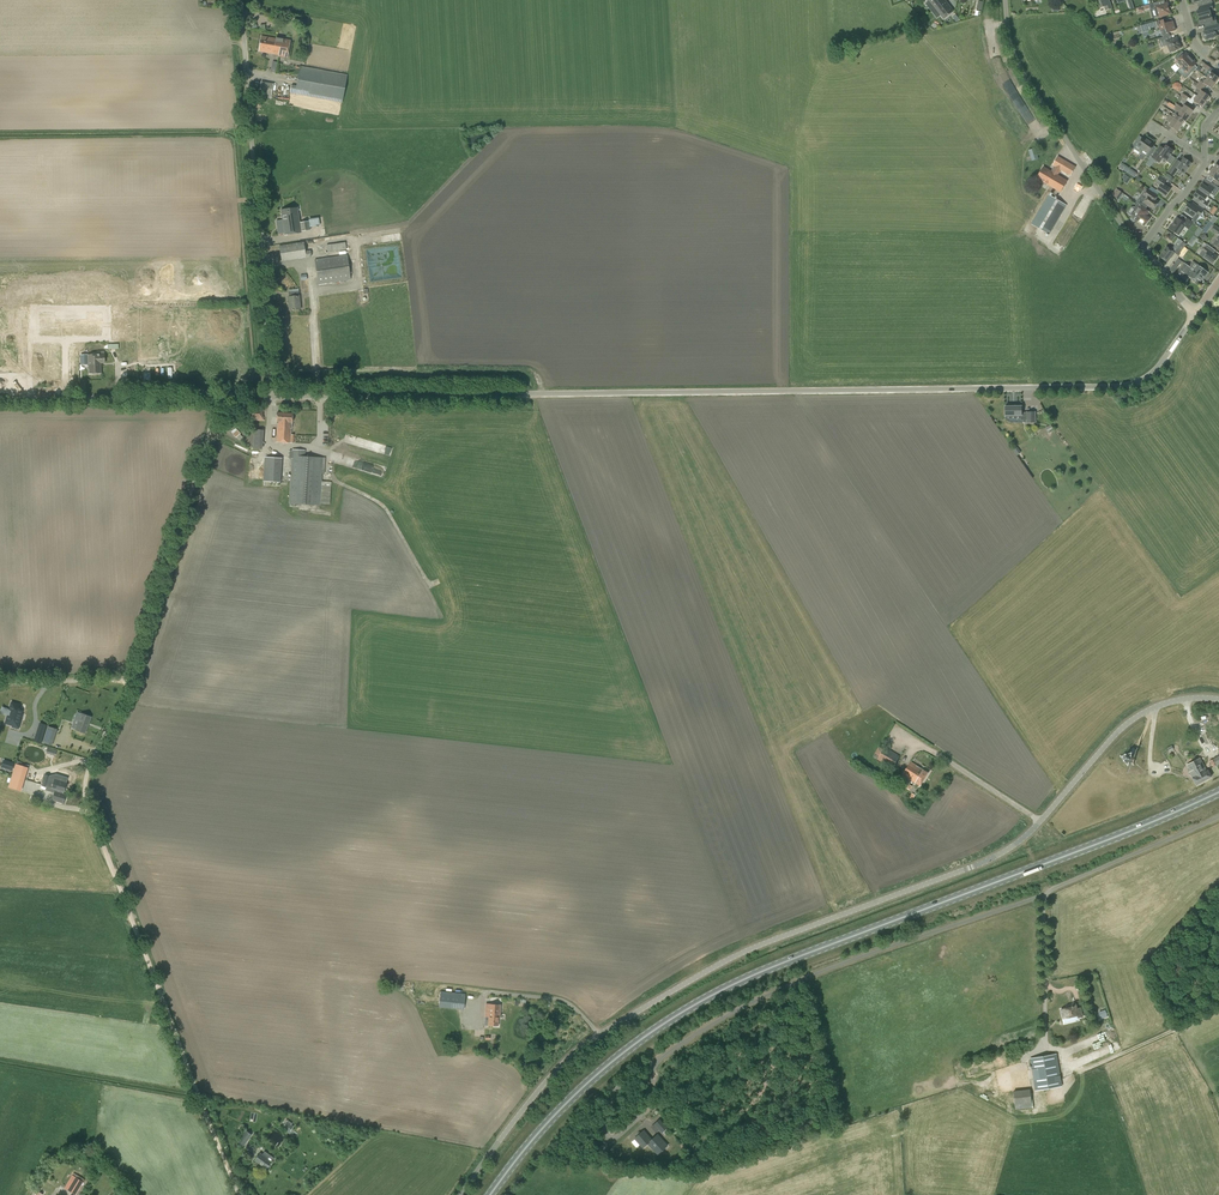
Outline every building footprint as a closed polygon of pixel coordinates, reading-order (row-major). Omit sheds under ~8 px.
[(945,0),(929,0),(935,8),(945,0)] [(935,8),(944,19),(954,11),(945,0),(935,8)] [(1104,0),(1096,0),(1098,8),(1104,6),(1105,10),(1112,8),(1109,0),(1108,0),(1105,1),(1104,0)] [(1158,6),(1157,2),(1149,4),(1150,10),(1156,8),(1158,17),(1170,14),(1167,3),(1158,6)] [(1199,18),(1211,15),(1210,11),(1213,10),(1211,3),(1205,5),(1206,8),(1197,11),(1199,18)] [(1211,26),(1217,24),(1215,17),(1212,18),(1211,15),(1199,18),(1201,25),(1210,22),(1211,26)] [(1164,24),(1163,20),(1158,22),(1160,30),(1165,29),(1167,33),(1175,31),(1173,22),(1164,24)] [(1156,27),(1155,22),(1146,24),(1141,26),(1143,32),(1148,31),(1151,30),(1150,29),(1156,27)] [(1211,26),(1212,30),(1203,32),(1205,40),(1217,37),(1215,32),(1218,32),(1217,29),(1218,28),(1218,26),(1218,24),(1217,24),(1211,26)] [(1171,39),(1170,35),(1158,39),(1162,48),(1167,45),(1170,53),(1181,48),(1177,37),(1171,39)] [(275,44),(276,39),(261,36),(258,51),(279,54),(280,48),(278,47),(278,45),(275,44)] [(279,54),(279,55),(279,56),(287,57),(290,40),(276,38),(276,39),(275,44),(278,45),(278,47),(280,48),(279,54)] [(1218,54),(1218,45),(1210,57),(1214,60),(1218,54)] [(1181,68),(1191,58),(1188,54),(1187,55),(1185,53),(1176,62),(1181,68)] [(1191,58),(1181,68),(1186,73),(1187,72),(1190,75),(1193,72),(1190,69),(1196,64),(1194,62),(1195,61),(1191,58)] [(1215,84),(1218,78),(1212,73),(1213,71),(1210,69),(1211,68),(1204,63),(1202,66),(1208,71),(1209,75),(1207,78),(1215,84)] [(298,80),(345,89),(347,75),(300,66),(298,80)] [(1211,89),(1215,84),(1207,78),(1205,80),(1202,81),(1201,82),(1200,81),(1198,84),(1204,88),(1206,85),(1211,89)] [(342,102),(345,89),(298,80),(296,86),(291,85),(290,93),(342,102)] [(270,98),(273,84),(261,82),(258,96),(270,98)] [(1204,88),(1198,84),(1195,82),(1192,85),(1197,88),(1195,91),(1199,94),(1197,96),(1206,102),(1209,96),(1202,91),(1204,88)] [(1206,102),(1197,96),(1195,98),(1192,96),(1190,99),(1202,107),(1206,102)] [(1176,107),(1189,116),(1193,111),(1184,105),(1182,108),(1178,105),(1176,107)] [(1186,122),(1189,116),(1176,107),(1174,110),(1176,111),(1174,114),(1176,115),(1177,116),(1186,122)] [(1176,115),(1174,114),(1173,113),(1171,116),(1169,115),(1167,117),(1181,126),(1184,121),(1186,122),(1177,116),(1176,115)] [(1177,132),(1181,126),(1167,117),(1166,120),(1168,121),(1166,124),(1177,132)] [(1140,153),(1149,140),(1143,136),(1138,144),(1135,141),(1131,148),(1134,150),(1134,149),(1140,153)] [(1149,140),(1140,153),(1149,159),(1153,153),(1150,152),(1155,145),(1149,140)] [(1161,154),(1156,150),(1151,158),(1159,163),(1163,157),(1166,159),(1166,162),(1171,165),(1175,158),(1170,155),(1173,151),(1166,146),(1164,149),(1161,154)] [(1031,156),(1037,154),(1035,148),(1029,150),(1031,156)] [(1058,175),(1060,171),(1070,176),(1076,166),(1063,158),(1059,156),(1054,164),(1056,165),(1055,167),(1052,172),(1043,167),(1036,178),(1048,185),(1049,186),(1060,192),(1067,181),(1058,175)] [(1177,167),(1173,165),(1167,172),(1173,176),(1178,169),(1184,173),(1191,163),(1184,158),(1181,162),(1177,167)] [(1212,170),(1208,175),(1213,179),(1211,182),(1218,186),(1218,184),(1218,174),(1212,170)] [(1128,183),(1131,178),(1125,174),(1122,179),(1128,183)] [(1173,178),(1171,177),(1172,177),(1167,174),(1164,178),(1171,182),(1174,178),(1173,178)] [(1165,197),(1171,189),(1164,185),(1166,181),(1159,176),(1155,183),(1160,186),(1157,191),(1165,197)] [(1209,197),(1211,194),(1214,196),(1218,189),(1218,188),(1211,182),(1207,187),(1202,184),(1198,190),(1209,197)] [(1158,196),(1147,188),(1147,189),(1145,189),(1136,202),(1145,209),(1148,205),(1153,209),(1158,203),(1155,200),(1158,196)] [(1112,195),(1118,199),(1122,194),(1116,189),(1112,195)] [(1208,197),(1209,197),(1198,190),(1194,196),(1195,197),(1200,201),(1198,204),(1205,209),(1209,203),(1205,201),(1207,197),(1208,197)] [(1049,235),(1067,205),(1048,195),(1031,224),(1049,235)] [(1196,209),(1190,206),(1188,204),(1183,212),(1193,218),(1195,215),(1199,217),(1204,210),(1198,206),(1196,209)] [(1142,213),(1145,209),(1139,205),(1135,211),(1134,210),(1131,215),(1131,217),(1145,226),(1150,219),(1142,213)] [(300,223),(298,207),(281,210),(284,235),(301,233),(301,231),(310,230),(309,225),(312,225),(311,222),(309,222),(309,221),(300,223)] [(1184,222),(1177,218),(1174,222),(1175,223),(1171,229),(1179,234),(1184,227),(1189,230),(1193,223),(1187,218),(1184,222)] [(1199,237),(1203,228),(1200,226),(1195,235),(1199,237)] [(1218,233),(1218,230),(1214,226),(1211,230),(1218,235),(1218,233)] [(1181,251),(1184,247),(1186,244),(1180,240),(1177,244),(1179,246),(1174,253),(1178,255),(1181,251)] [(305,251),(304,242),(279,246),(281,261),(311,257),(310,250),(305,251)] [(327,253),(346,250),(345,242),(326,245),(327,253)] [(1212,264),(1217,257),(1213,254),(1215,251),(1207,244),(1202,251),(1206,254),(1203,257),(1212,264)] [(1172,256),(1174,253),(1167,247),(1160,257),(1167,262),(1172,256)] [(318,285),(351,280),(347,255),(314,259),(318,285)] [(1180,264),(1182,262),(1178,259),(1169,270),(1173,273),(1180,264)] [(1189,270),(1202,280),(1207,272),(1197,265),(1197,264),(1193,261),(1189,266),(1184,263),(1187,266),(1190,268),(1189,270)] [(1184,263),(1182,262),(1180,264),(1182,265),(1179,270),(1182,272),(1187,266),(1184,263)] [(1199,284),(1202,280),(1189,270),(1190,268),(1187,266),(1182,272),(1178,277),(1185,283),(1188,279),(1185,277),(1186,274),(1189,276),(1188,276),(1199,284)] [(16,294),(26,294),(26,275),(16,275),(16,287),(15,287),(15,292),(16,292),(16,294)] [(289,310),(301,309),(299,296),(299,289),(288,290),(289,292),(288,292),(288,297),(289,310)] [(16,308),(16,321),(23,321),(23,316),(28,316),(28,308),(16,308)] [(113,310),(113,318),(119,318),(119,323),(126,323),(129,323),(129,311),(126,311),(126,310),(113,310)] [(16,321),(16,335),(28,335),(28,326),(23,326),(23,321),(16,321)] [(113,328),(113,337),(126,337),(126,323),(119,323),(119,328),(113,328)] [(174,323),(163,324),(163,333),(175,333),(174,323)] [(36,343),(36,355),(53,355),(53,343),(47,343),(47,346),(44,346),(44,343),(36,343)] [(104,354),(104,351),(97,352),(97,354),(80,355),(81,365),(89,364),(89,374),(101,373),(101,364),(105,364),(104,354)] [(1015,406),(1012,406),(1006,406),(1005,406),(1005,416),(1021,416),(1021,420),(1027,420),(1027,422),(1035,422),(1035,412),(1027,412),(1027,413),(1022,413),(1021,406),(1015,406)] [(264,411),(264,408),(249,407),(248,420),(264,421),(264,417),(263,417),(263,411),(264,411)] [(290,443),(291,435),(291,429),(291,422),(292,423),(292,422),(293,414),(277,413),(277,414),(276,417),(276,422),(277,422),(277,423),(276,442),(290,443)] [(262,449),(263,430),(254,430),(252,449),(262,449)] [(1032,445),(1037,451),(1046,444),(1049,447),(1051,444),(1044,435),(1032,445)] [(320,506),(322,478),(323,457),(305,456),(305,450),(292,449),(289,504),(320,506)] [(281,482),(282,458),(264,457),(263,481),(281,482)] [(342,464),(362,470),(364,462),(344,457),(342,464)] [(24,708),(16,706),(10,726),(18,729),(24,708)] [(77,725),(74,724),(73,728),(76,729),(85,733),(91,717),(81,714),(77,725)] [(49,721),(40,718),(32,741),(42,744),(49,721)] [(884,749),(879,746),(875,753),(879,756),(877,759),(894,769),(897,764),(895,763),(900,756),(885,747),(884,749)] [(55,756),(57,750),(48,747),(46,753),(55,756)] [(1127,764),(1131,763),(1133,760),(1133,755),(1130,753),(1125,753),(1122,757),(1123,761),(1127,764)] [(12,771),(15,763),(4,758),(1,767),(12,771)] [(1207,770),(1200,758),(1187,765),(1190,772),(1189,772),(1193,778),(1192,778),(1196,785),(1212,777),(1208,770),(1207,770)] [(920,786),(928,773),(910,762),(902,775),(920,786)] [(25,779),(28,768),(15,764),(12,776),(25,779)] [(63,803),(66,795),(63,794),(67,782),(55,779),(52,787),(53,788),(51,792),(54,793),(52,800),(63,803)] [(464,1010),(465,994),(441,991),(439,1007),(464,1010)] [(485,1012),(500,1014),(501,1005),(486,1004),(485,1012)] [(1077,1008),(1076,1004),(1066,1006),(1066,1008),(1061,1009),(1063,1019),(1078,1015),(1078,1018),(1083,1016),(1081,1008),(1077,1008)] [(500,1019),(500,1014),(485,1012),(485,1016),(489,1016),(488,1025),(498,1025),(499,1019),(500,1019)] [(1080,1065),(1095,1061),(1093,1053),(1078,1058),(1080,1065)] [(1049,1055),(1030,1058),(1035,1089),(1035,1091),(1045,1089),(1062,1086),(1056,1054),(1049,1055)] [(1030,1089),(1013,1091),(1015,1109),(1032,1108),(1032,1107),(1032,1106),(1030,1090),(1030,1089)] [(663,1132),(668,1127),(660,1119),(655,1124),(660,1129),(663,1132)] [(283,1127),(288,1130),(290,1131),(292,1129),(294,1126),(291,1125),(292,1123),(288,1120),(283,1127)] [(651,1139),(643,1130),(641,1128),(633,1136),(642,1146),(646,1143),(649,1146),(656,1154),(667,1145),(660,1136),(659,1137),(657,1134),(651,1139)] [(251,1135),(246,1131),(237,1143),(243,1147),(251,1135)] [(255,1160),(266,1169),(271,1162),(260,1153),(255,1160)] [(76,1194),(85,1179),(73,1173),(64,1188),(76,1194)]
